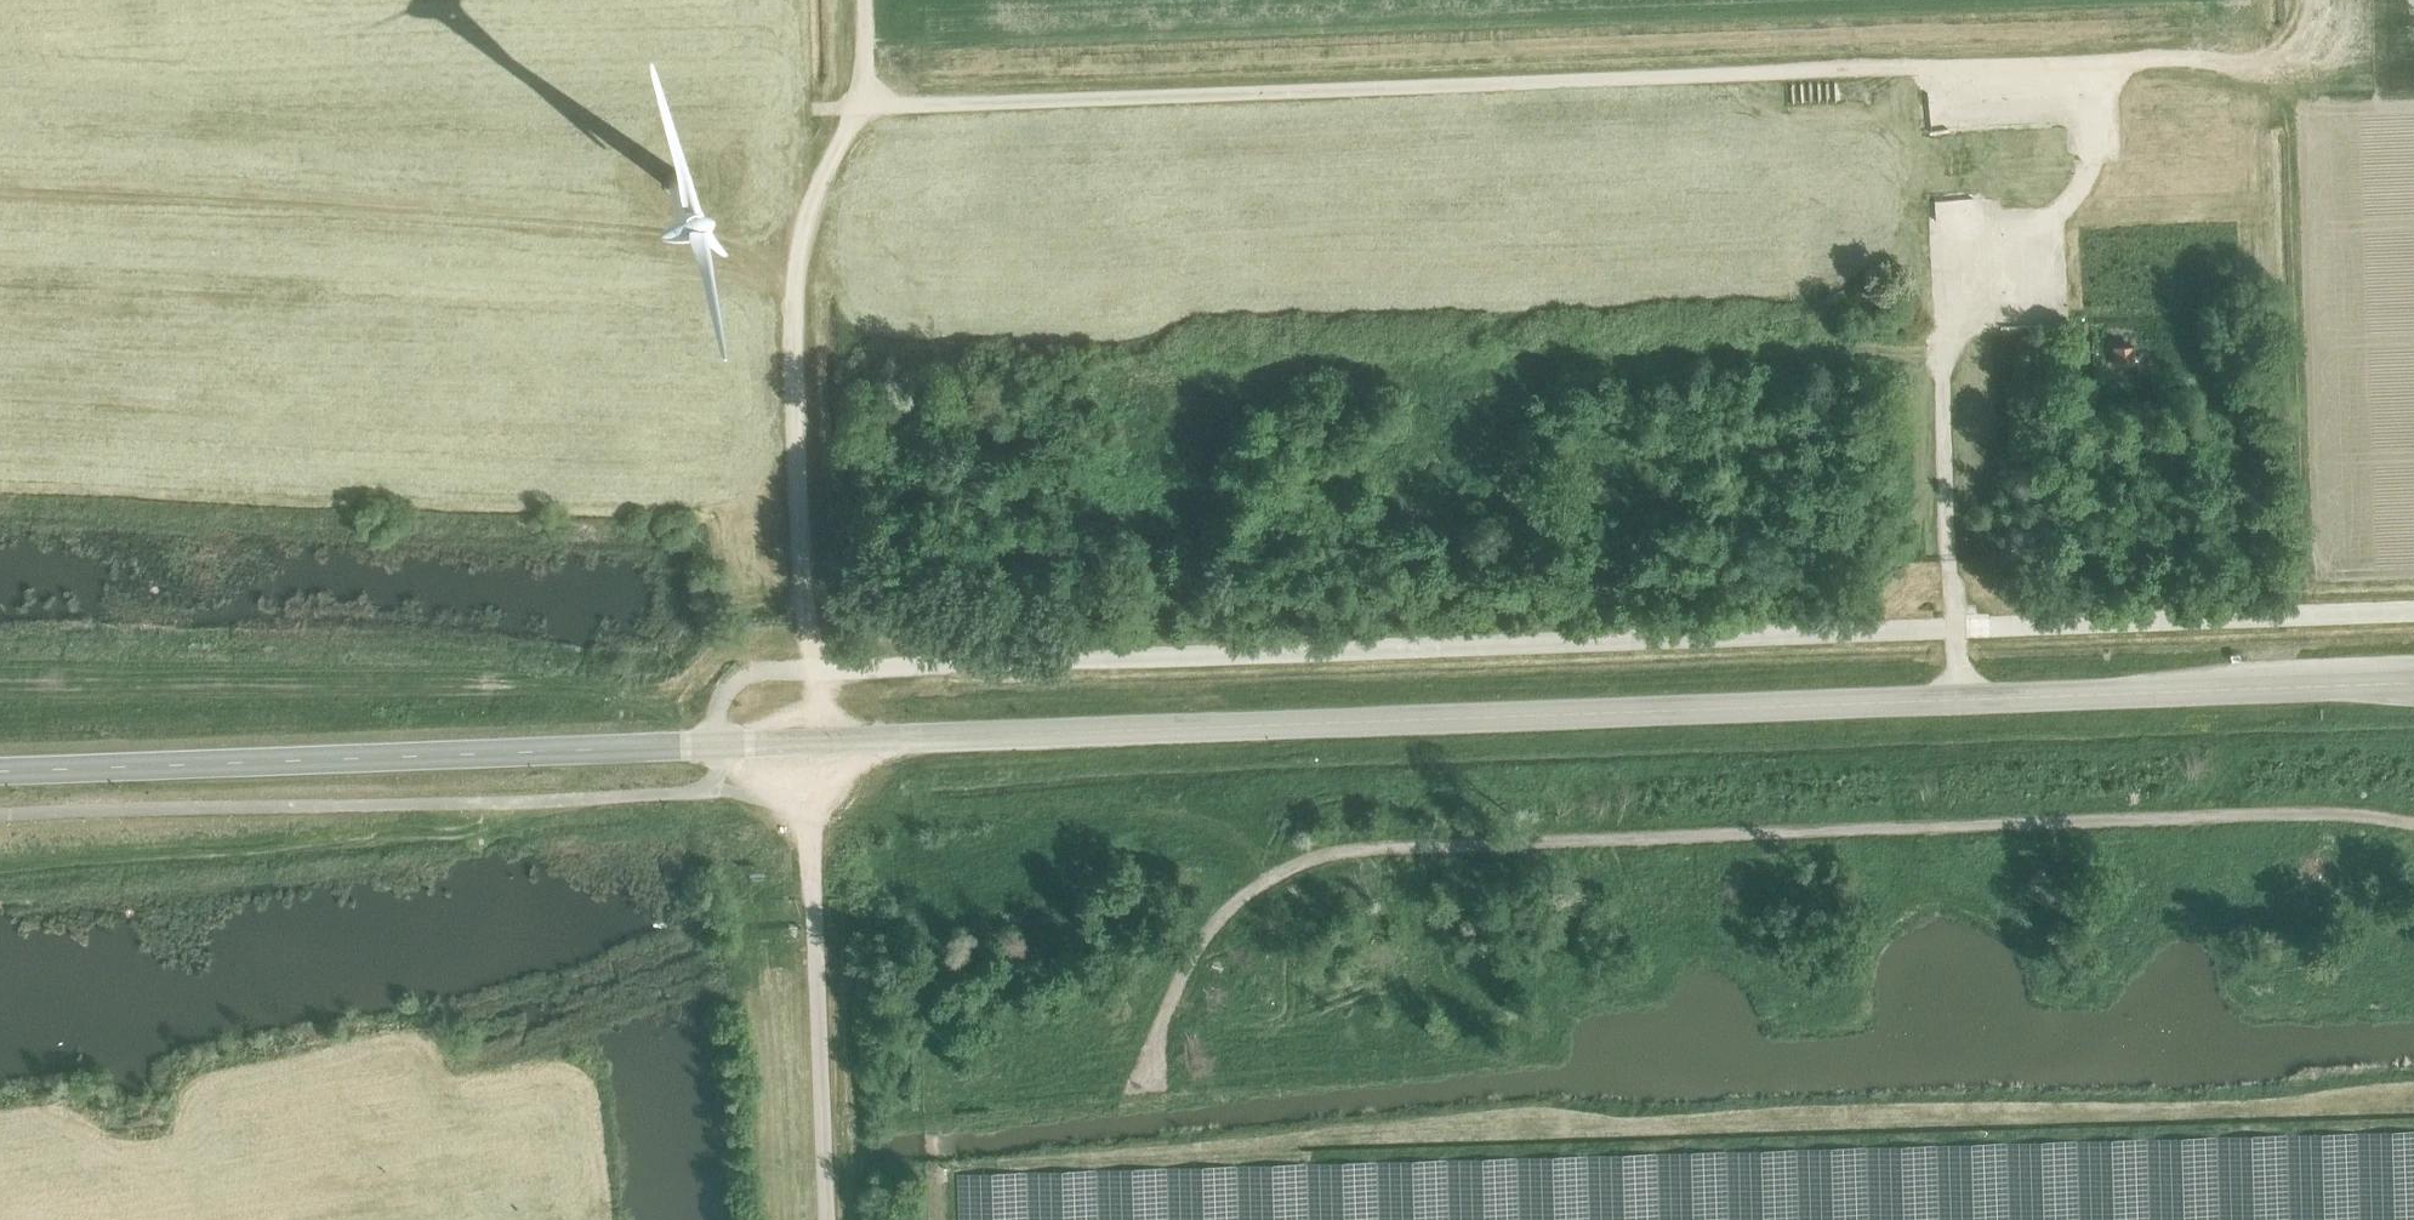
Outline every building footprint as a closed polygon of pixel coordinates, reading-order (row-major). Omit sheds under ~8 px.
[(677,172),(675,173),(673,174),(671,175),(669,177),(668,180),(668,183),(668,185),(669,188),(671,190),(673,191),(675,192),(677,193),(680,192),(683,191),(685,189),(687,187),(688,185),(688,183),(688,180),(687,178),(685,176),(683,174),(680,173),(677,172)]
